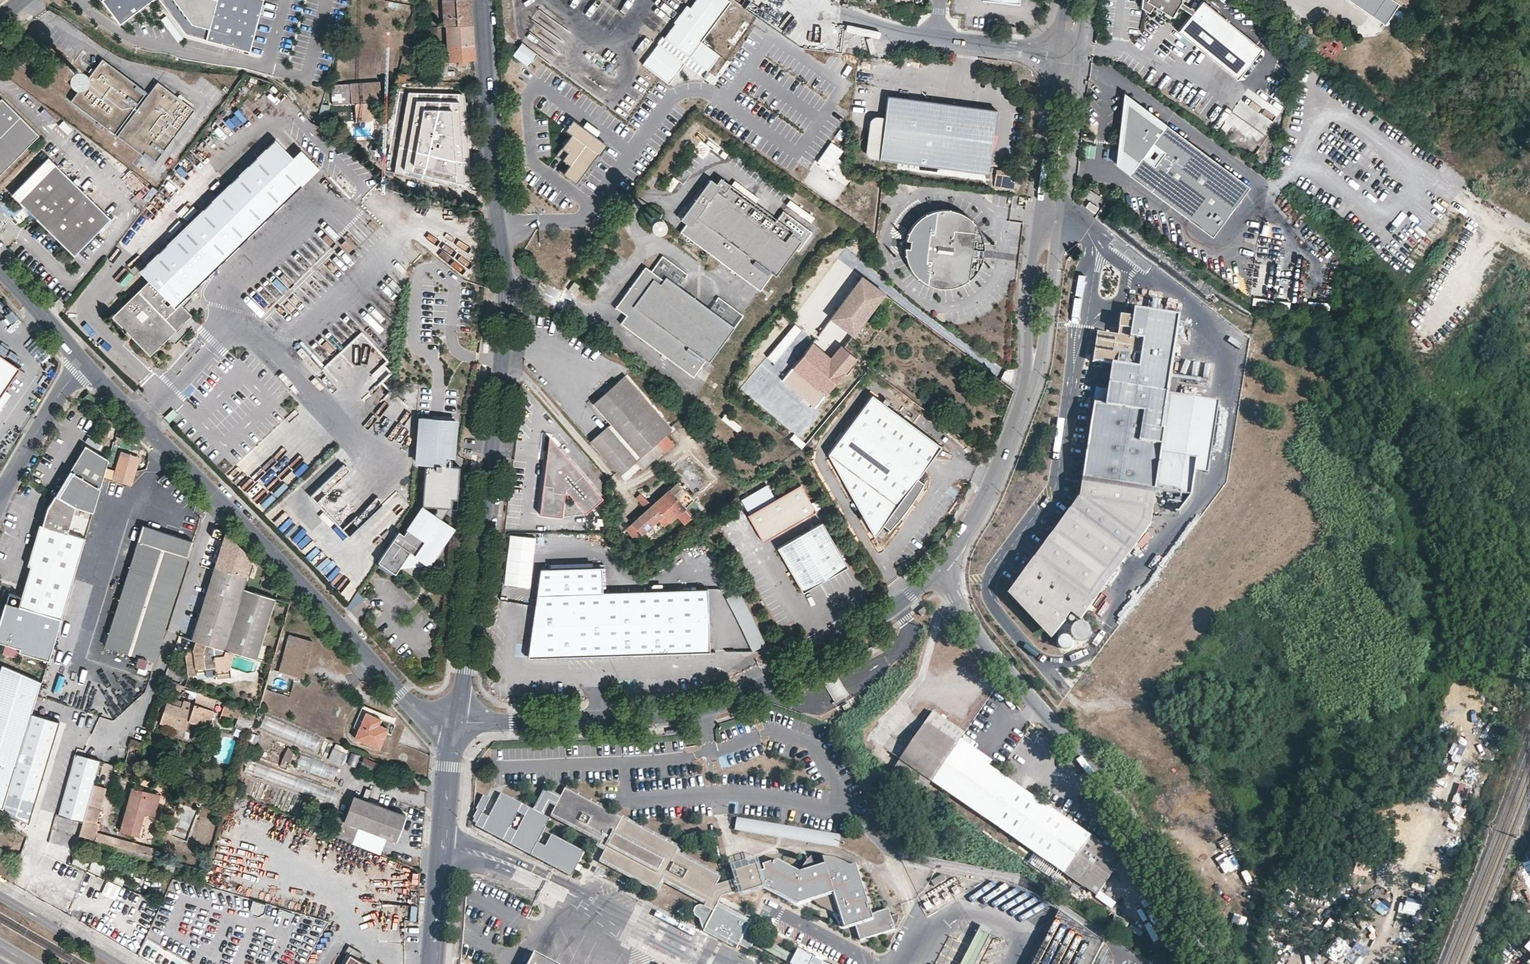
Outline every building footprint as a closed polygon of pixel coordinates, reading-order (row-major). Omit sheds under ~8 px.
[(119,23),(150,0),(101,0),(119,23)] [(185,34),(249,51),(263,0),(159,0),(185,34)] [(473,24),(471,0),(442,0),(443,26),(445,26),(473,24)] [(726,0),(698,0),(691,9),(687,6),(643,65),(670,85),(684,66),(702,80),(720,56),(701,42),(730,4),(726,0)] [(746,4),(744,5),(756,19),(767,18),(767,11),(772,6),(779,5),(779,0),(743,0),(746,4)] [(1141,8),(1149,13),(1154,6),(1156,7),(1162,11),(1172,17),(1179,6),(1181,2),(1182,0),(1142,0),(1141,8)] [(1349,0),(1346,0),(1370,17),(1372,16),(1349,0)] [(1372,16),(1378,20),(1383,13),(1398,22),(1403,15),(1388,4),(1391,0),(1349,0),(1372,16)] [(1192,14),(1178,31),(1237,79),(1262,49),(1203,1),(1195,11),(1192,14)] [(1195,11),(1181,2),(1179,6),(1192,14),(1195,11)] [(183,38),(166,16),(161,19),(178,42),(183,38)] [(475,58),(473,24),(445,26),(446,44),(437,45),(439,76),(447,76),(447,61),(456,60),(458,65),(466,64),(466,59),(475,58)] [(408,32),(404,46),(412,48),(415,33),(408,32)] [(522,42),(512,54),(528,66),(538,54),(522,42)] [(71,65),(55,52),(51,57),(67,69),(71,65)] [(102,59),(70,100),(114,134),(146,92),(102,59)] [(71,75),(73,78),(76,79),(79,79),(82,78),(84,75),(85,72),(84,69),(81,66),(78,66),(75,66),(72,69),(71,72),(71,75)] [(381,102),(380,81),(331,85),(332,105),(355,103),(356,120),(371,119),(371,102),(381,102)] [(148,93),(116,135),(154,164),(195,110),(157,82),(148,93)] [(459,92),(409,91),(397,175),(476,190),(466,96),(459,92)] [(116,135),(148,93),(146,92),(114,134),(116,135)] [(1249,186),(1126,93),(1115,162),(1212,238),(1249,186)] [(987,173),(996,109),(888,95),(885,119),(880,160),(987,173)] [(2,97),(0,99),(0,174),(39,134),(2,97)] [(880,160),(885,119),(870,117),(865,158),(880,160)] [(73,129),(63,120),(59,125),(68,134),(73,129)] [(563,149),(570,154),(564,161),(571,166),(565,175),(577,184),(598,156),(600,157),(607,146),(590,134),(574,122),(567,132),(572,136),(563,149)] [(140,270),(149,281),(155,287),(125,316),(150,342),(162,330),(165,333),(172,326),(170,323),(180,313),(175,307),(180,303),(311,176),(293,157),(302,149),(284,130),(221,191),(185,226),(140,270)] [(311,140),(302,149),(293,157),(311,176),(328,159),(311,140)] [(843,152),(831,144),(818,162),(830,170),(843,152)] [(111,218),(48,157),(11,194),(74,255),(111,218)] [(995,186),(1013,186),(1013,172),(995,172),(995,186)] [(656,180),(651,176),(644,184),(649,188),(656,180)] [(773,223),(726,188),(728,186),(718,178),(714,184),(708,179),(689,204),(678,220),(684,224),(678,232),(751,287),(753,285),(759,290),(770,275),(773,278),(778,271),(793,251),(799,243),(801,245),(810,233),(781,212),(773,223)] [(910,234),(908,239),(913,239),(912,247),(907,246),(907,248),(906,248),(906,249),(906,252),(907,255),(907,257),(907,258),(908,262),(910,267),(913,272),(916,276),(919,279),(921,281),(924,283),(928,285),(931,287),(936,288),(940,289),(945,290),(948,290),(951,290),(955,289),(961,287),(964,286),(968,284),(972,281),(976,277),(978,275),(980,272),(983,267),(985,262),(986,259),(980,258),(981,254),(981,251),(986,251),(987,251),(986,249),(986,247),(986,241),(985,238),(983,233),(981,229),(979,226),(977,224),(975,222),(973,220),(971,218),(966,215),(961,213),(958,212),(955,211),(952,210),(947,210),(944,210),(941,210),(938,211),(935,211),(932,212),(930,214),(927,215),(925,216),(920,220),(916,224),(914,226),(913,229),(910,234)] [(643,222),(645,225),(648,227),(651,227),(654,225),(656,222),(657,219),(655,216),(653,214),(650,213),(646,214),(644,216),(643,219),(643,222)] [(709,363),(744,316),(719,298),(710,309),(681,288),(689,276),(663,257),(652,272),(646,268),(615,309),(626,317),(621,324),(694,377),(706,361),(709,363)] [(883,294),(861,277),(831,318),(852,335),(883,294)] [(155,287),(149,281),(112,316),(150,355),(191,315),(180,303),(175,307),(180,313),(170,323),(172,326),(165,333),(162,330),(150,342),(125,316),(155,287)] [(577,287),(572,284),(566,292),(571,295),(577,287)] [(58,299),(55,302),(61,307),(64,304),(58,299)] [(1179,315),(1135,308),(1133,317),(1120,316),(1118,335),(1098,332),(1093,361),(1112,363),(1106,404),(1096,402),(1081,496),(1009,590),(1057,627),(1069,612),(1078,619),(1150,525),(1155,489),(1167,414),(1165,413),(1168,393),(1179,315)] [(783,381),(815,407),(856,358),(841,346),(830,359),(811,344),(783,381)] [(5,390),(20,368),(0,355),(0,398),(5,390)] [(594,403),(611,423),(634,449),(630,453),(607,427),(591,441),(621,475),(637,461),(657,444),(667,435),(673,429),(625,376),(594,403)] [(1106,388),(1095,387),(1093,400),(1104,402),(1106,388)] [(5,390),(0,398),(0,411),(11,394),(5,390)] [(938,444),(869,393),(827,450),(872,534),(880,523),(887,528),(899,511),(902,511),(906,507),(910,501),(912,497),(916,492),(919,487),(921,483),(921,481),(915,476),(938,444)] [(1167,414),(1155,489),(1191,495),(1195,470),(1208,472),(1219,400),(1168,393),(1165,413),(1167,414)] [(733,433),(737,428),(722,415),(718,420),(733,433)] [(424,506),(438,507),(438,511),(435,516),(424,508),(405,534),(400,531),(379,562),(396,573),(403,563),(409,563),(428,563),(453,528),(441,520),(450,508),(458,509),(461,467),(447,466),(447,457),(454,457),(457,420),(423,418),(419,463),(427,464),(424,506)] [(634,449),(611,423),(607,427),(630,453),(634,449)] [(548,458),(542,513),(564,516),(566,488),(586,512),(603,498),(551,435),(549,449),(548,458)] [(663,451),(664,453),(675,444),(667,435),(657,444),(663,451)] [(657,444),(637,461),(643,469),(663,451),(657,444)] [(90,518),(107,462),(82,447),(67,473),(70,475),(56,499),(53,497),(45,510),(65,522),(73,508),(90,518)] [(139,457),(121,452),(113,479),(132,484),(139,457)] [(67,473),(53,497),(56,499),(70,475),(67,473)] [(677,483),(669,490),(686,508),(693,501),(677,483)] [(748,515),(775,501),(767,486),(740,501),(748,515)] [(761,544),(815,514),(811,506),(801,487),(775,501),(748,515),(746,516),(761,544)] [(686,508),(669,490),(651,507),(644,500),(640,503),(647,511),(626,530),(635,539),(657,520),(663,514),(670,522),(676,516),(686,508)] [(644,500),(640,495),(636,499),(640,503),(644,500)] [(811,506),(815,514),(820,512),(816,504),(811,506)] [(65,522),(45,510),(40,527),(37,527),(25,567),(28,568),(72,581),(90,518),(73,508),(65,522)] [(694,516),(686,508),(676,516),(684,525),(694,516)] [(664,528),(670,522),(663,514),(657,520),(664,528)] [(152,670),(192,541),(143,526),(130,567),(122,594),(105,647),(138,658),(136,665),(152,670)] [(845,571),(821,526),(794,540),(775,550),(800,595),(827,580),(845,571)] [(191,640),(196,642),(234,653),(256,660),(271,614),(275,599),(243,589),(247,577),(253,557),(225,531),(214,527),(211,537),(223,541),(215,567),(191,640)] [(529,587),(536,536),(509,533),(503,584),(529,587)] [(546,568),(542,568),(528,657),(709,652),(707,589),(602,592),(601,566),(596,566),(546,568)] [(72,581),(28,568),(20,598),(16,608),(59,621),(72,581)] [(348,600),(357,587),(350,583),(341,595),(348,600)] [(765,646),(740,592),(726,598),(752,652),(765,646)] [(356,593),(347,606),(350,610),(361,600),(356,593)] [(7,594),(4,604),(16,608),(20,598),(7,594)] [(4,604),(0,616),(0,645),(18,650),(17,653),(47,663),(59,621),(16,608),(4,604)] [(926,610),(920,615),(923,619),(929,614),(926,610)] [(303,631),(292,628),(291,633),(301,636),(303,631)] [(285,647),(277,645),(274,655),(282,657),(280,664),(274,662),(271,669),(302,677),(312,641),(289,635),(285,647)] [(234,653),(196,642),(193,651),(185,652),(189,675),(196,674),(205,673),(206,677),(216,676),(216,679),(231,677),(229,667),(234,653)] [(877,651),(873,645),(872,646),(857,655),(860,661),(877,651)] [(2,812),(32,714),(37,696),(40,685),(7,671),(2,682),(0,681),(0,811),(2,812)] [(829,692),(836,704),(850,697),(844,686),(835,671),(821,679),(829,692)] [(194,704),(183,701),(182,703),(168,699),(167,702),(160,723),(184,732),(186,728),(188,721),(208,727),(213,711),(194,704)] [(250,732),(255,715),(225,703),(220,717),(229,721),(231,715),(238,718),(235,726),(250,732)] [(383,713),(362,704),(353,727),(358,729),(366,712),(381,719),(383,713)] [(379,724),(381,719),(366,712),(358,729),(355,737),(379,748),(388,728),(379,724)] [(59,722),(32,714),(2,812),(28,827),(59,722)] [(306,747),(311,733),(265,714),(259,727),(306,747)] [(900,759),(932,781),(957,743),(926,722),(900,759)] [(194,731),(186,728),(184,732),(183,735),(191,738),(194,731)] [(288,748),(264,738),(258,752),(281,762),(283,759),(282,758),(288,748)] [(992,760),(961,738),(957,743),(989,765),(992,760)] [(139,750),(141,742),(131,739),(129,747),(139,750)] [(1009,779),(998,772),(989,765),(957,743),(932,781),(984,817),(1009,779)] [(329,761),(344,763),(346,747),(332,745),(329,761)] [(295,750),(289,747),(288,748),(282,758),(283,759),(280,765),(286,768),(289,762),(295,750)] [(1141,759),(1152,755),(1149,747),(1138,751),(1141,759)] [(94,784),(100,761),(76,754),(58,816),(83,823),(94,784)] [(244,772),(339,807),(344,793),(249,758),(244,772)] [(388,768),(364,758),(361,765),(385,775),(388,768)] [(1009,779),(984,817),(1097,894),(1122,857),(1009,779)] [(682,844),(568,787),(563,795),(546,787),(533,810),(507,794),(494,816),(485,811),(496,789),(485,783),(470,813),(481,819),(476,824),(571,872),(574,867),(577,862),(582,849),(551,833),(546,841),(539,838),(551,815),(544,812),(550,800),(559,804),(554,814),(609,843),(600,860),(658,889),(663,879),(706,902),(705,907),(699,905),(695,906),(694,910),(695,915),(699,917),(704,930),(735,946),(738,942),(750,947),(753,943),(756,936),(759,929),(749,923),(751,919),(718,902),(721,895),(764,885),(797,903),(812,899),(820,904),(825,908),(831,912),(836,913),(841,926),(855,922),(859,936),(893,927),(890,916),(887,907),(870,912),(853,865),(843,867),(841,859),(826,863),(816,866),(801,870),(799,871),(778,859),(764,863),(766,869),(759,871),(756,872),(753,865),(733,870),(735,877),(732,878),(716,883),(721,871),(677,850),(682,844)] [(94,784),(83,823),(73,850),(173,873),(176,863),(155,857),(157,849),(97,832),(100,824),(97,823),(106,788),(94,784)] [(120,831),(134,835),(141,809),(156,813),(160,795),(131,787),(120,831)] [(353,795),(337,836),(364,847),(366,843),(354,838),(358,828),(396,841),(407,815),(353,795)] [(141,809),(134,835),(138,836),(145,814),(154,817),(156,813),(141,809)] [(839,833),(736,816),(734,828),(837,845),(839,833)] [(912,840),(923,833),(915,822),(904,830),(912,840)] [(755,857),(728,864),(730,871),(733,870),(757,863),(755,857)] [(816,866),(813,857),(810,859),(808,861),(806,862),(804,864),(803,866),(802,869),(801,870),(816,866)] [(756,872),(759,871),(766,869),(764,863),(763,859),(757,862),(757,863),(757,864),(753,865),(756,872)] [(841,859),(843,867),(853,865),(853,864),(852,864),(849,862),(846,860),(841,859)] [(88,870),(103,874),(105,865),(91,861),(88,870)] [(205,871),(194,868),(192,876),(202,878),(205,871)] [(257,912),(261,903),(253,900),(250,910),(257,912)] [(989,933),(979,928),(961,963),(973,963),(989,933)] [(753,943),(793,963),(811,963),(785,951),(756,936),(753,943)] [(531,953),(526,963),(553,963),(531,953)] [(349,954),(344,963),(366,963),(349,954)]
